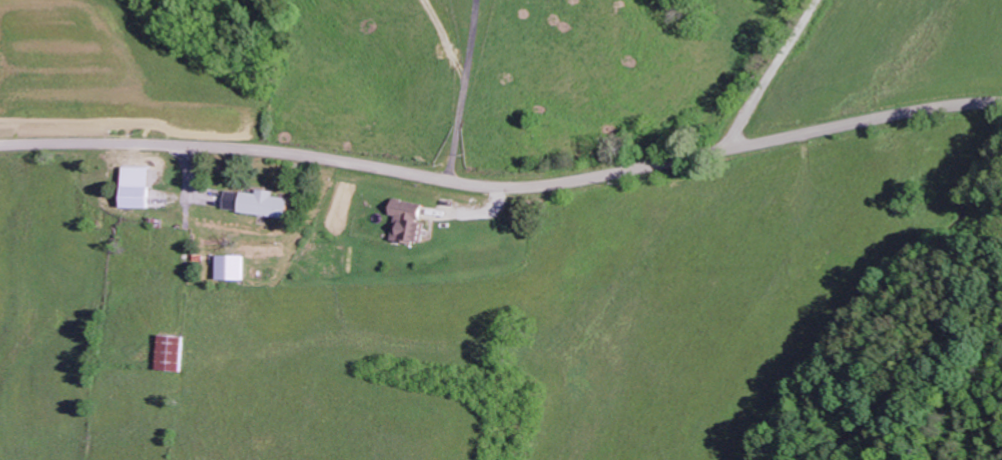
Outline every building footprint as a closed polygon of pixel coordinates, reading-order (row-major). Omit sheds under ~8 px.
[(127,209),(153,209),(154,188),(128,187),(127,209)] [(293,199),(276,197),(277,192),(261,190),(260,194),(244,193),(242,214),(291,219),(293,199)] [(239,211),(242,193),(229,191),(226,209),(239,211)] [(430,223),(423,222),(427,206),(397,199),(393,215),(400,217),(394,239),(424,246),(430,223)] [(246,257),(219,256),(218,281),(246,281),(246,257)] [(185,336),(161,336),(159,370),(184,371),(185,336)]
